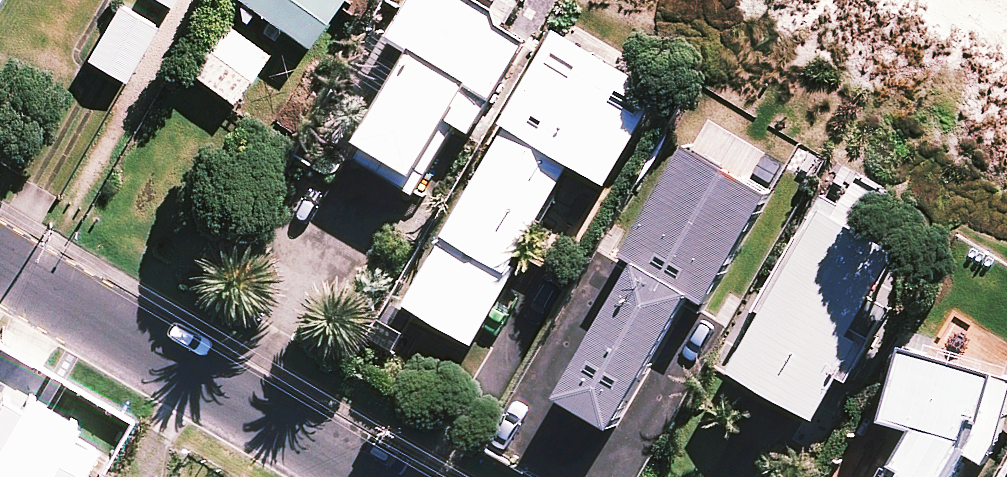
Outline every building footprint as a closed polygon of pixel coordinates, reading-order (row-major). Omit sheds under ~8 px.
[(310,44),(342,0),(250,0),(310,44)] [(474,0),(416,0),(395,36),(419,50),(358,155),(419,190),(459,121),(477,132),(534,35),(474,0)] [(167,28),(123,3),(92,58),(136,83),(167,28)] [(271,52),(227,22),(194,71),(238,101),(271,52)] [(665,88),(561,29),(508,121),(512,124),(410,304),(473,340),(575,161),(612,182),(665,88)] [(776,191),(695,144),(632,253),(645,260),(569,393),(618,422),(693,291),(712,302),(776,191)] [(885,195),(844,173),(740,368),(826,414),(848,371),(857,376),(886,321),(873,314),(915,236),(875,214),(885,195)] [(919,426),(892,476),(959,476),(971,454),(988,464),(1006,412),(1006,374),(912,343),(888,415),(919,426)] [(94,457),(6,409),(0,421),(0,476),(83,476),(94,457)]
